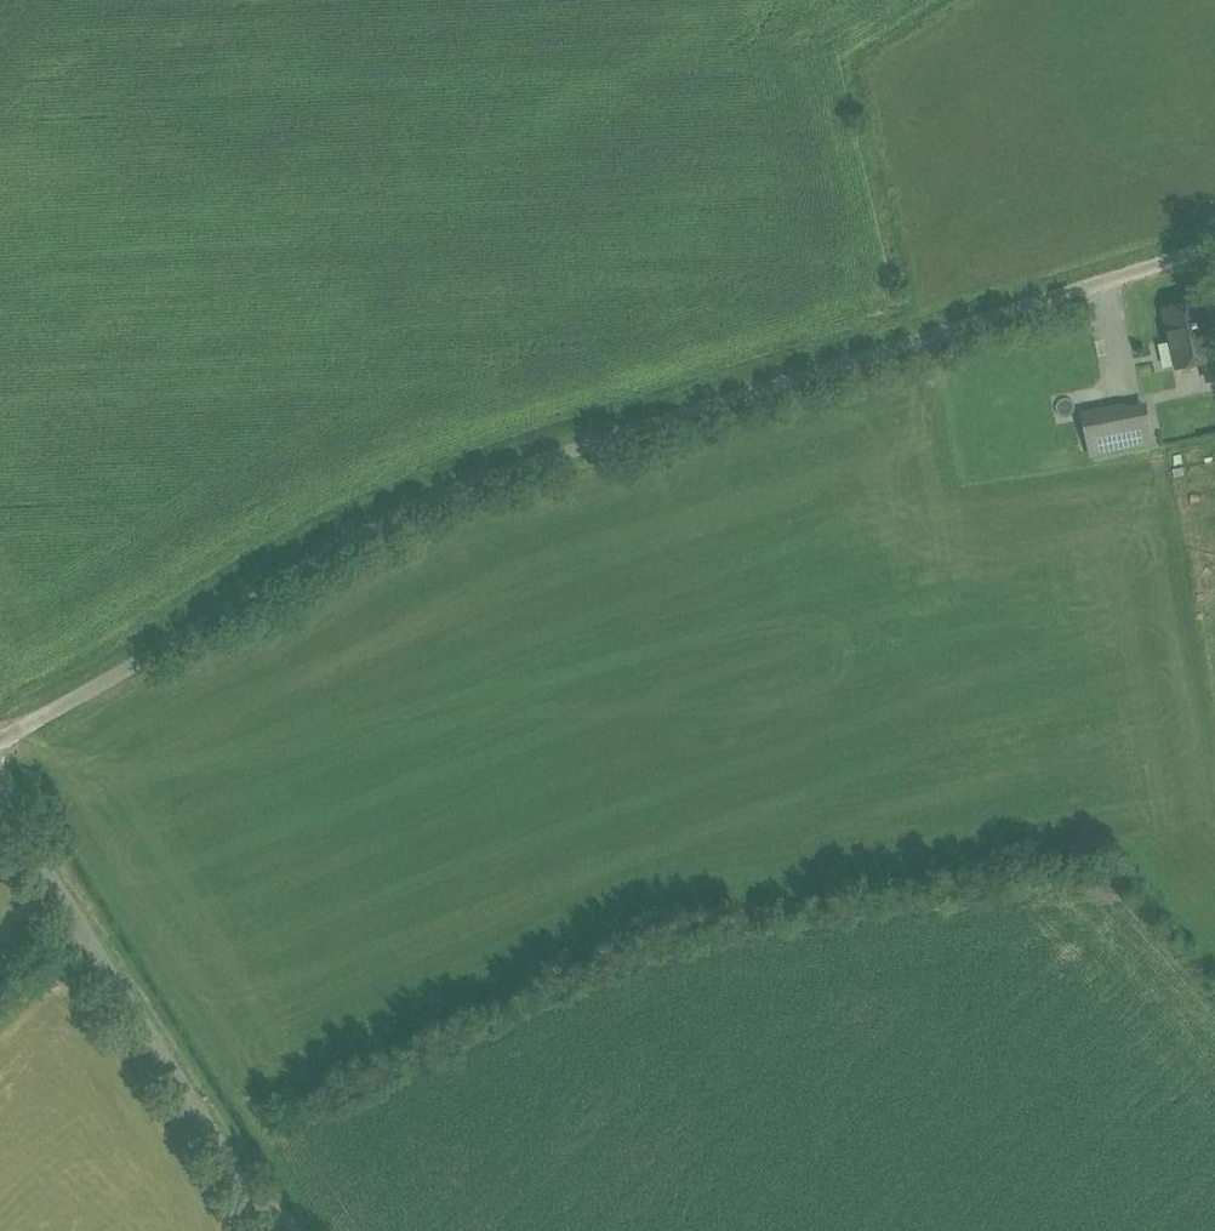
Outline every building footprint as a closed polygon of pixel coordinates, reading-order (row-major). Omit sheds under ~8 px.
[(1165,309),(1178,366),(1205,360),(1209,380),(1214,378),(1214,324),(1209,325),(1203,300),(1165,309)] [(1108,409),(1084,414),(1092,453),(1116,449),(1108,409)]
